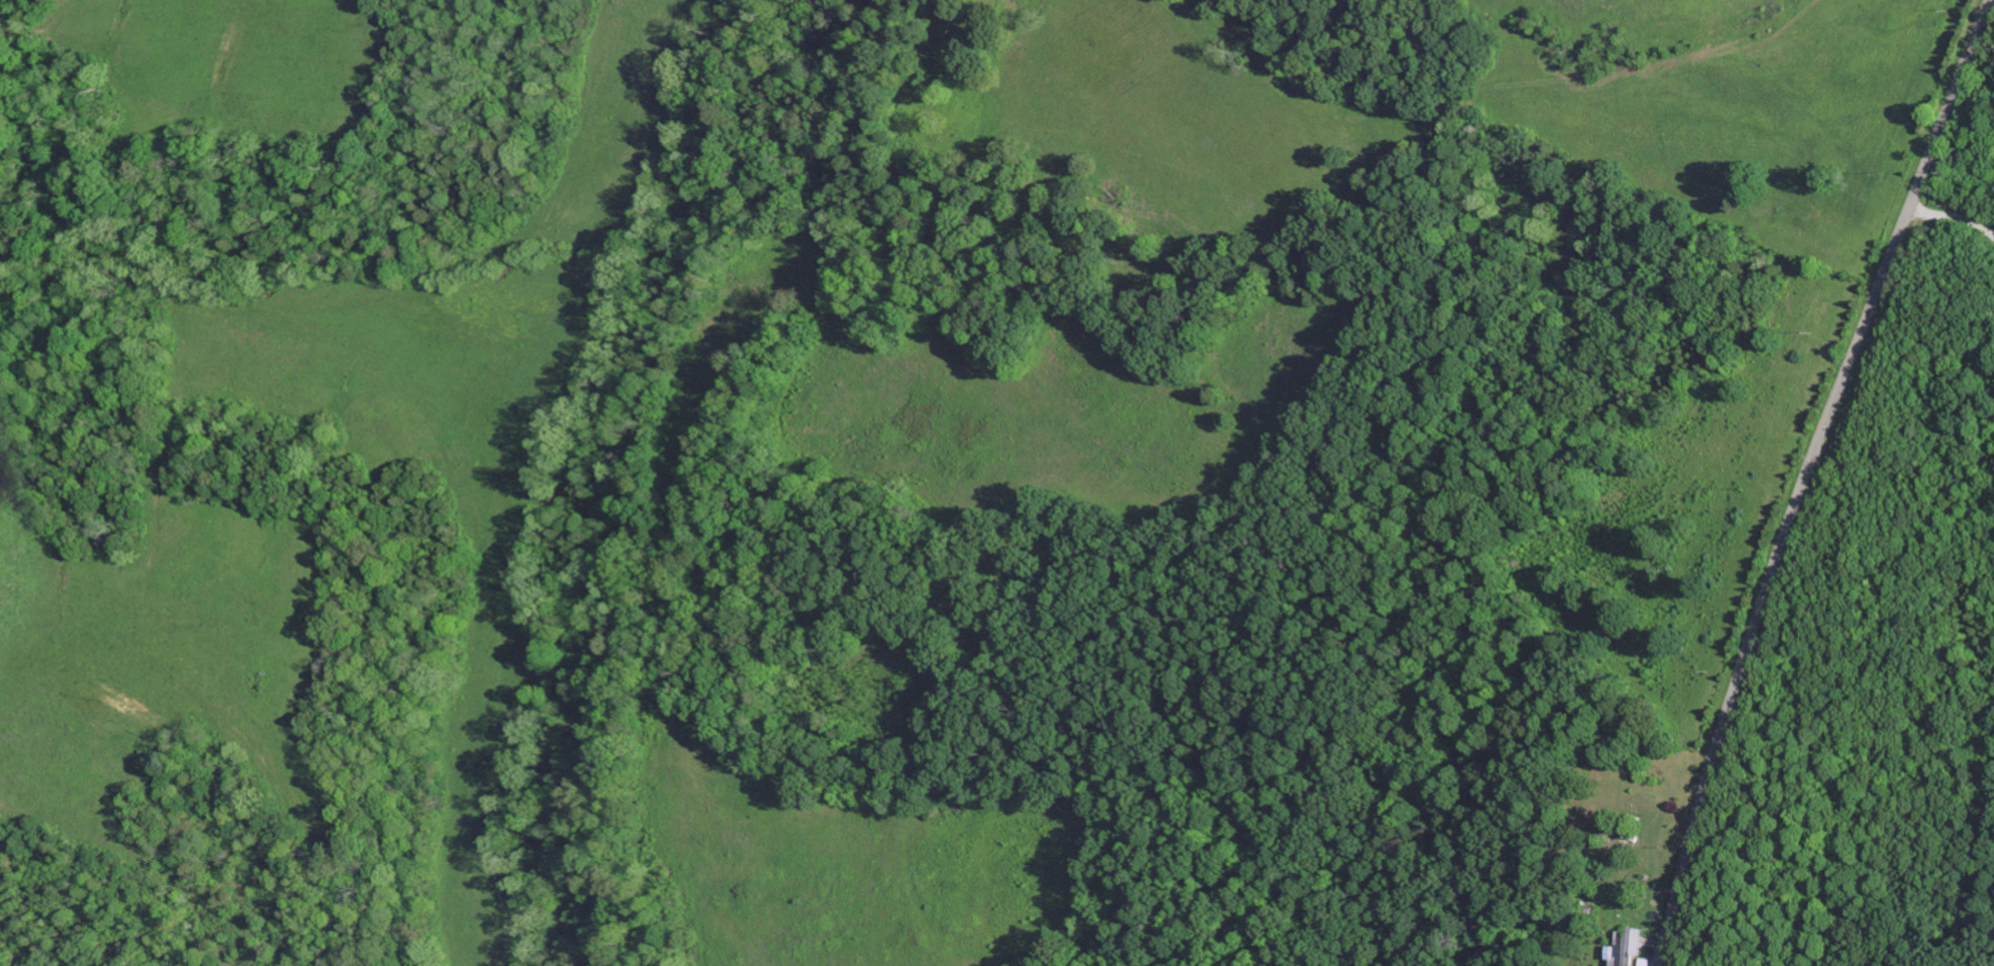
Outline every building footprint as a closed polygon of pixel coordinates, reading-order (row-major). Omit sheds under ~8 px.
[(1641,953),(1647,953),(1648,941),(1635,941),(1635,929),(1606,928),(1606,945),(1596,945),(1596,965),(1641,965),(1641,953)]
